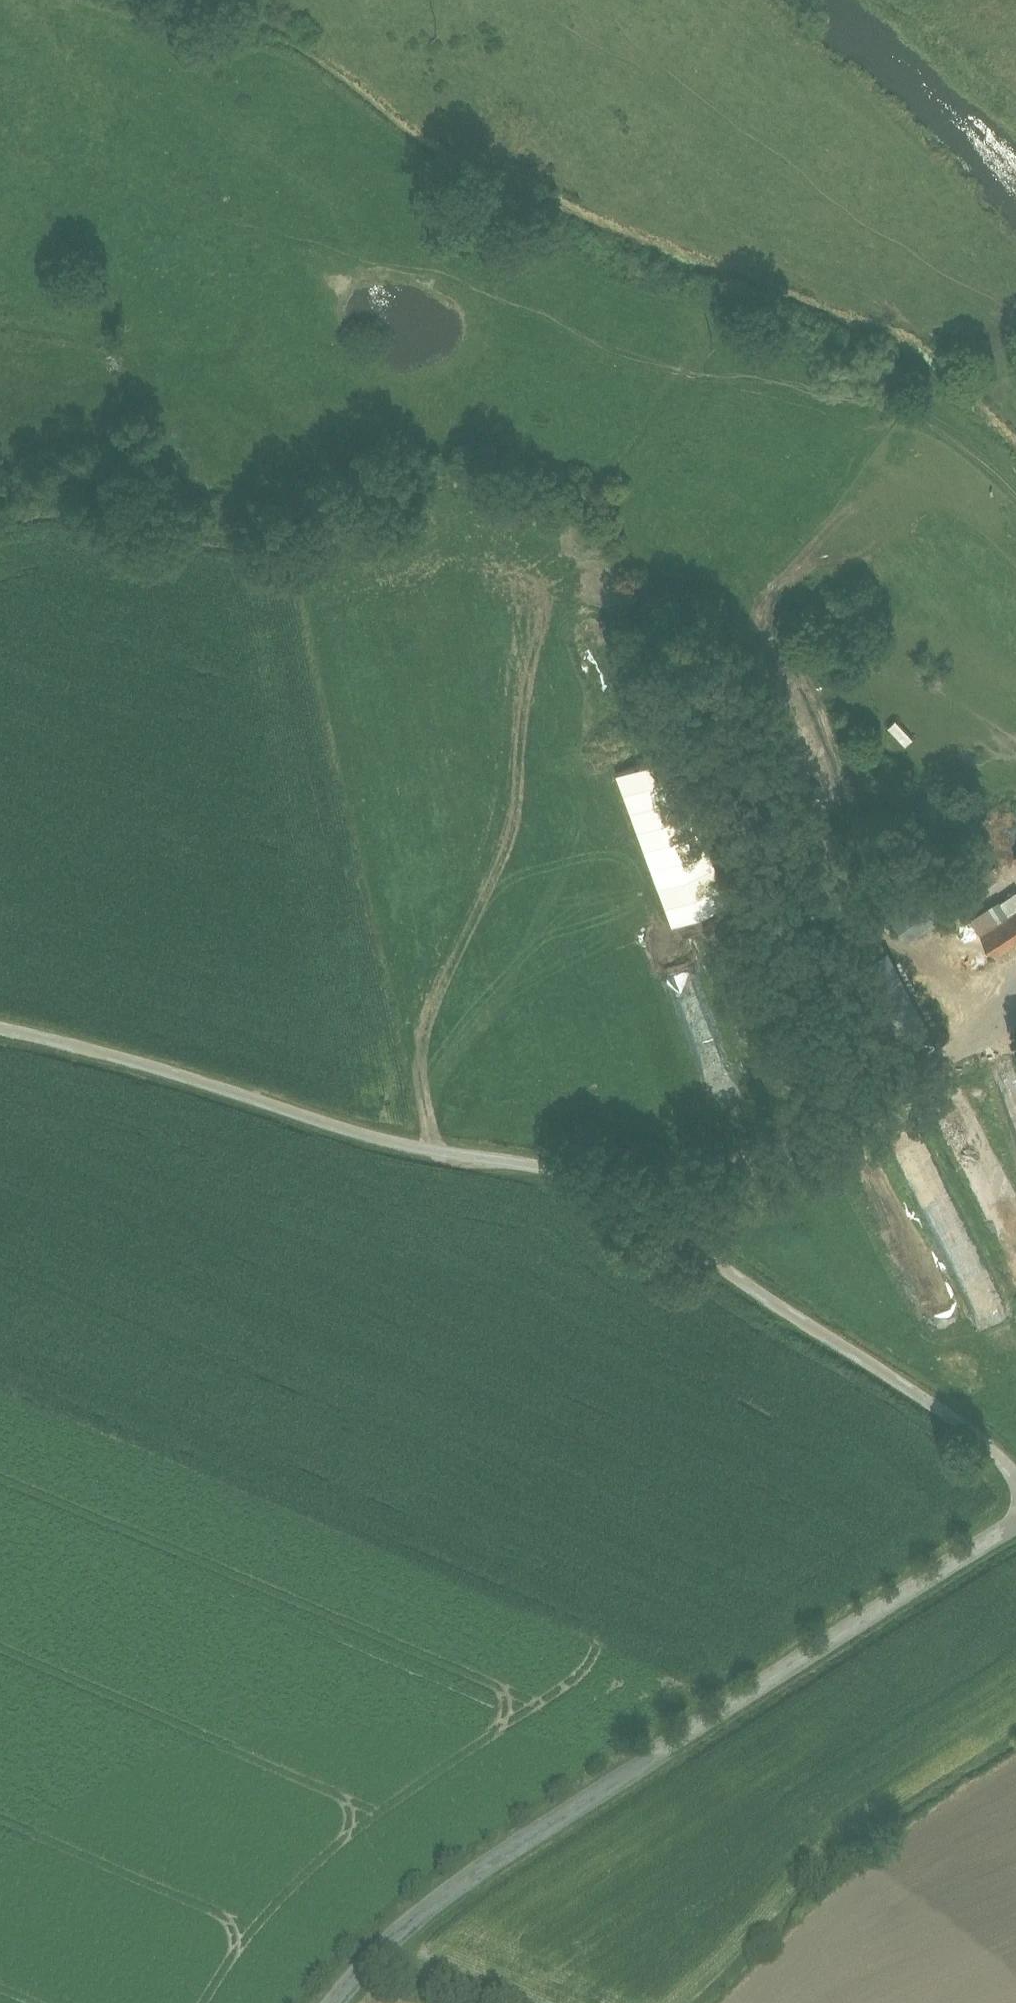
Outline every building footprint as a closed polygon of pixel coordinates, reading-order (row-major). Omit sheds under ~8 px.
[(900,721),(892,728),(908,747),(916,741),(900,721)] [(673,921),(732,902),(682,749),(623,768),(673,921)] [(967,919),(996,959),(1015,944),(1015,891),(1013,887),(967,919)] [(906,943),(941,917),(921,889),(886,915),(906,943)]
